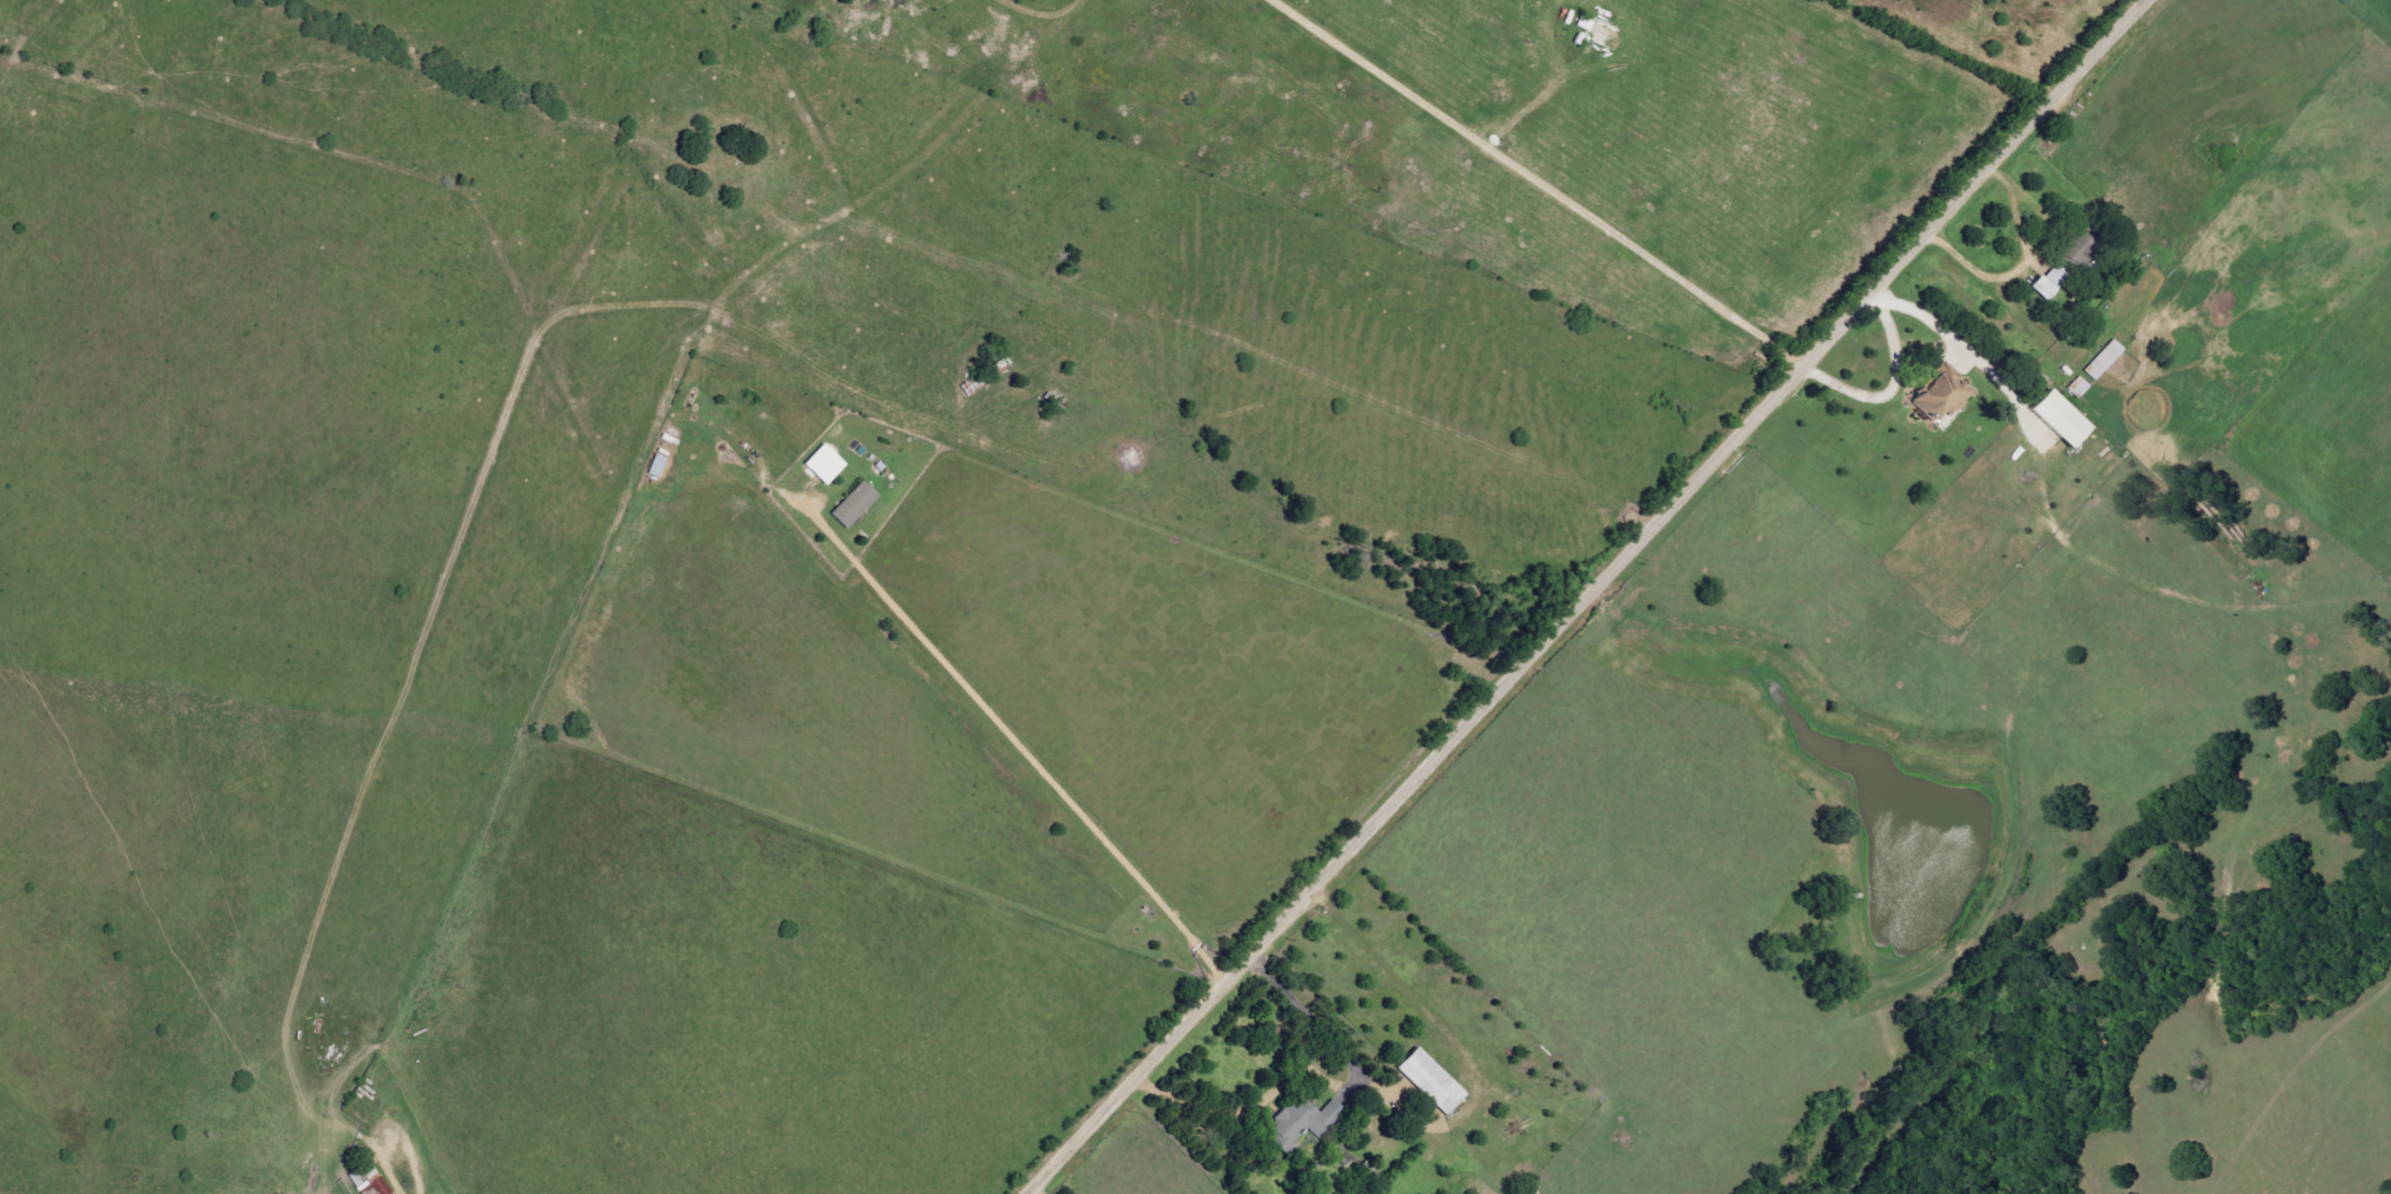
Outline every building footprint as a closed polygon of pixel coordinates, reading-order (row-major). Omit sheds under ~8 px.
[(2059,250),(2073,265),(2093,247),(2078,231),(2059,250)] [(2067,276),(2057,265),(2043,277),(2041,274),(2029,285),(2042,299),(2067,276)] [(2083,370),(2094,381),(2124,350),(2113,339),(2083,370)] [(1907,407),(1932,381),(1927,377),(1940,364),(1960,383),(1958,385),(1970,396),(1958,409),(1956,415),(1952,413),(1946,420),(1942,416),(1931,428),(1907,407)] [(2077,399),(2089,386),(2078,376),(2066,389),(2077,399)] [(2026,415),(2046,395),(2086,434),(2065,455),(2026,415)] [(824,486),(844,465),(822,444),(802,465),(824,486)] [(856,480),(861,484),(869,493),(874,500),(843,531),(837,526),(830,516),(827,510),(856,480)] [(1465,1095),(1416,1047),(1395,1069),(1445,1116),(1465,1095)] [(1297,1093),(1326,1120),(1311,1137),(1300,1128),(1287,1142),(1292,1145),(1282,1155),(1260,1134),(1264,1128),(1262,1125),(1270,1117),(1268,1116),(1280,1103),(1282,1104),(1289,1097),(1292,1100),(1297,1093)] [(360,1169),(349,1176),(361,1193),(392,1193),(380,1175),(369,1183),(360,1169)]
